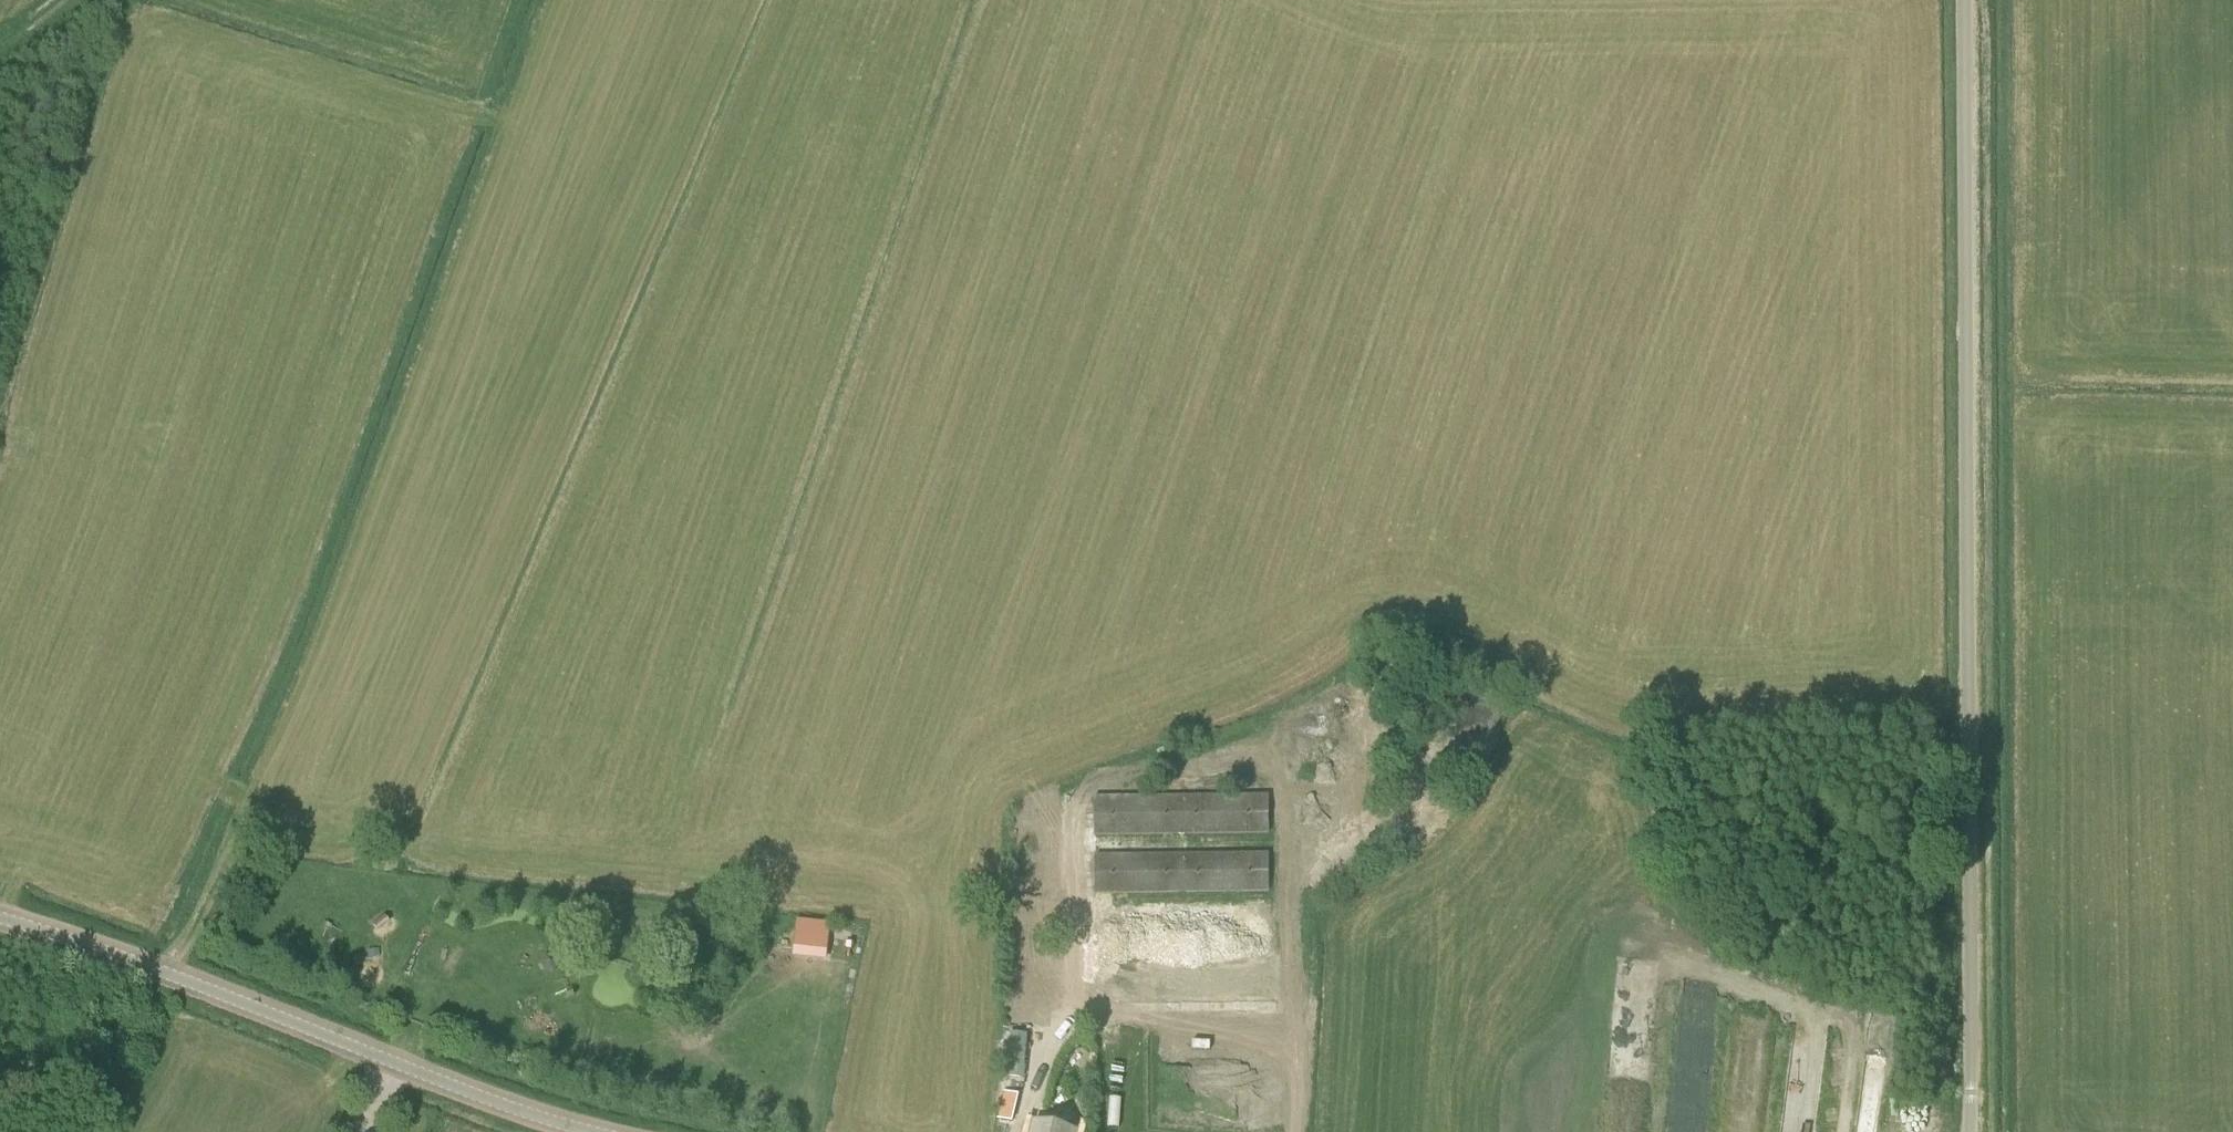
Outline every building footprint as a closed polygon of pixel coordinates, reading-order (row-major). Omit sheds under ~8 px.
[(1175,775),(1175,794),(1095,794),(1095,834),(1269,834),(1269,789),(1223,789),(1223,775),(1175,775)] [(1094,854),(1095,894),(1270,889),(1269,849),(1094,854)] [(1269,906),(1110,909),(1112,996),(1271,993),(1269,906)] [(832,926),(807,924),(804,951),(830,953),(832,926)] [(1023,1080),(1024,1036),(1005,1035),(1003,1080),(1023,1080)] [(1049,1122),(1075,1126),(1077,1114),(1051,1110),(1049,1122)] [(1078,1131),(1033,1121),(1031,1131),(1078,1131)]
